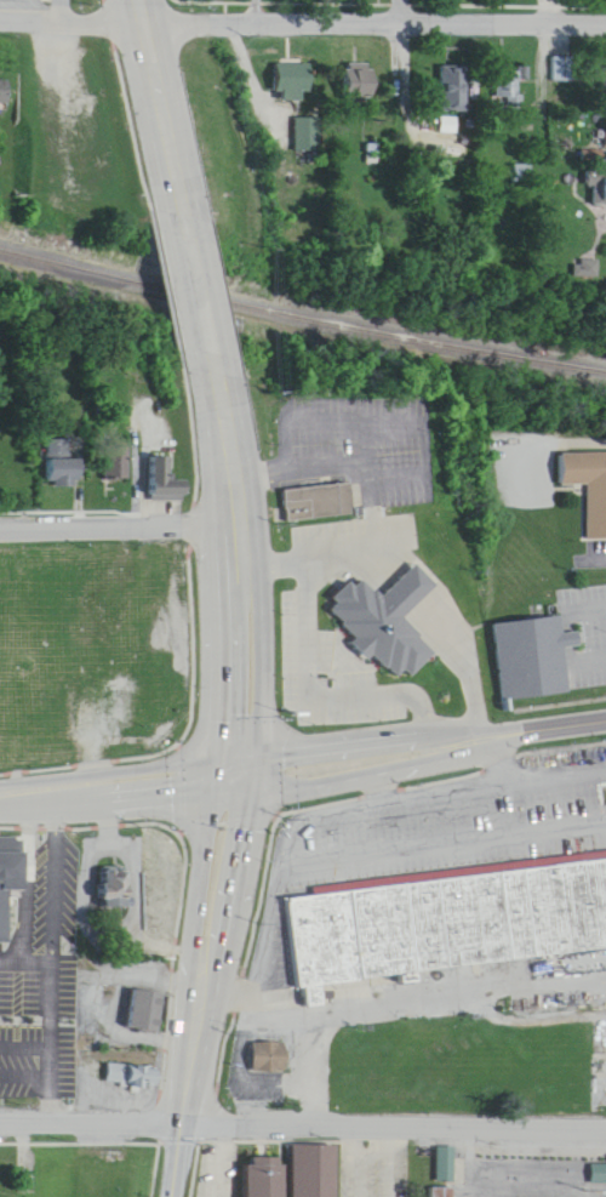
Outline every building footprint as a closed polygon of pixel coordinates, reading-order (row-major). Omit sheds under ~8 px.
[(310,63),(275,63),(275,101),(310,101),(310,63)] [(342,103),(371,103),(371,64),(342,64),(342,103)] [(437,112),(463,112),(463,65),(437,65),(437,112)] [(10,81),(0,81),(0,103),(10,103),(10,81)] [(320,119),(294,119),(294,152),(320,152),(320,119)] [(605,206),(605,174),(588,174),(588,206),(605,206)] [(605,525),(605,437),(556,438),(558,468),(583,468),(584,525),(605,525)] [(128,448),(101,447),(101,478),(128,479),(128,448)] [(150,499),(187,499),(187,489),(172,489),(172,457),(150,457),(150,499)] [(82,485),(82,460),(48,460),(48,485),(82,485)] [(284,491),(287,522),(354,516),(351,484),(284,491)] [(347,551),(373,577),(411,540),(435,564),(398,602),(438,640),(407,671),(318,581),(347,551)] [(492,606),(560,598),(570,673),(503,683),(492,606)] [(1,925),(0,925),(0,817),(16,817),(15,870),(2,870),(1,925)] [(281,880),(605,840),(605,932),(291,970),(281,880)] [(126,851),(93,851),(93,867),(88,867),(88,883),(96,883),(96,891),(126,891),(126,851)] [(105,871),(105,907),(132,907),(132,871),(105,871)] [(164,1016),(122,1008),(130,970),(170,977),(164,1016)] [(251,1027),(287,1026),(288,1056),(252,1058),(251,1027)] [(289,1073),(289,1044),(256,1044),(256,1073),(289,1073)] [(159,1068),(108,1065),(109,1047),(160,1050),(159,1068)] [(155,1067),(111,1066),(110,1086),(155,1087),(155,1067)] [(242,1196),(339,1196),(341,1130),(242,1130),(242,1196)] [(454,1130),(435,1130),(435,1165),(454,1165),(454,1130)] [(593,1164),(593,1184),(605,1184),(605,1164),(593,1164)] [(456,1170),(456,1196),(428,1196),(428,1170),(456,1170)]
